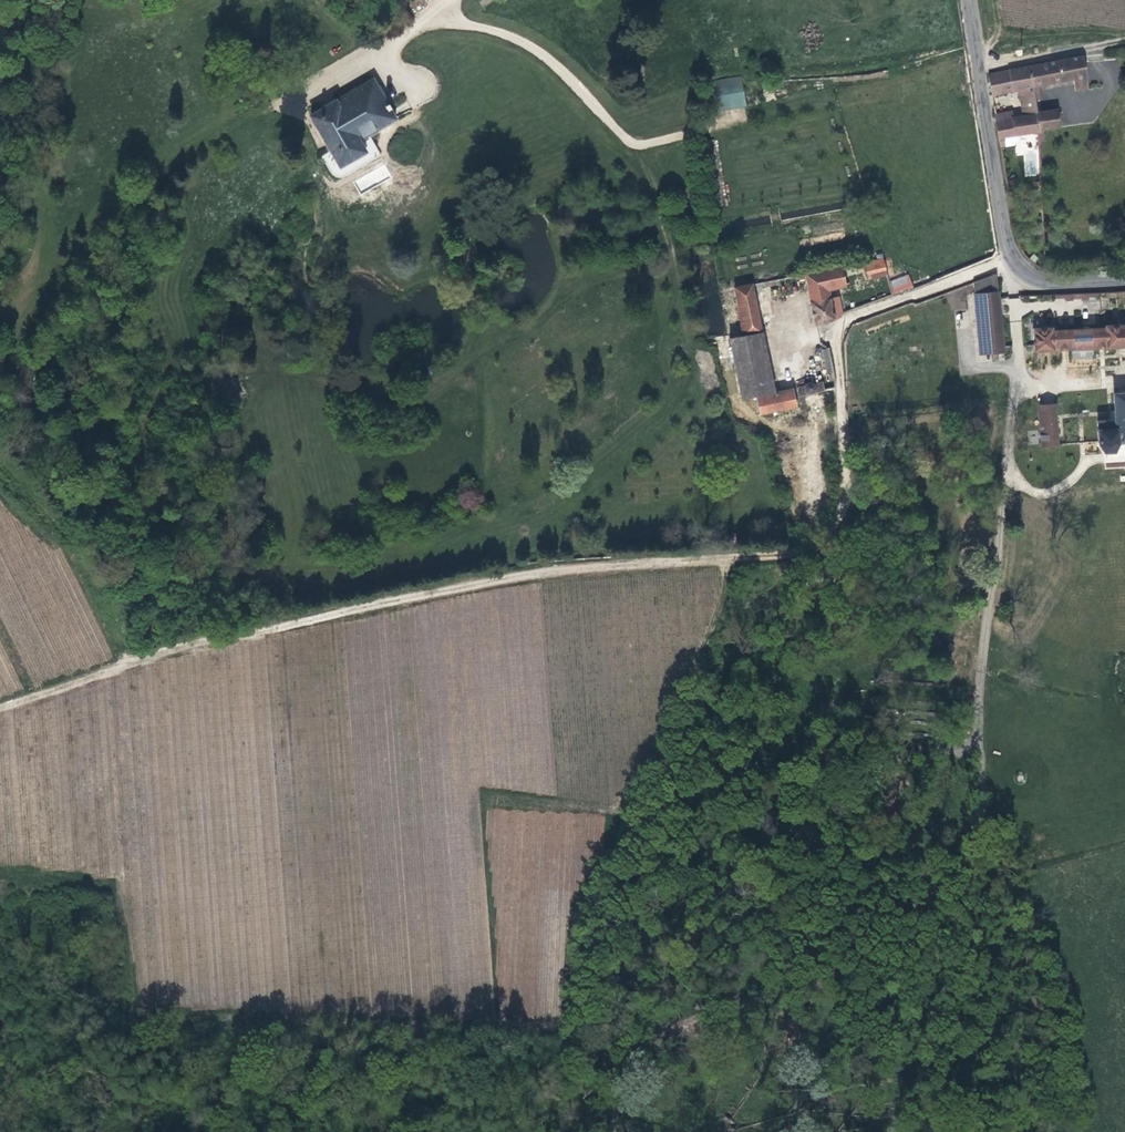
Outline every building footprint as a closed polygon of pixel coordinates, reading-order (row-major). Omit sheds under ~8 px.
[(1072,91),(1086,89),(1082,58),(1030,68),(1032,88),(1071,80),(1072,91)] [(1030,68),(987,75),(990,95),(1023,90),(1024,106),(1027,106),(1027,116),(1006,120),(1005,113),(993,116),(997,138),(1034,132),(1034,130),(1033,112),(1032,88),(1030,68)] [(742,75),(713,80),(718,109),(746,105),(742,75)] [(398,120),(374,78),(310,114),(340,168),(368,154),(362,140),(398,120)] [(1034,130),(1055,128),(1054,110),(1033,112),(1034,130)] [(834,318),(828,289),(883,269),(880,256),(838,266),(836,265),(803,272),(813,323),(834,318)] [(974,277),(979,323),(992,322),(992,327),(994,344),(997,344),(998,350),(1002,350),(995,274),(995,270),(974,277)] [(890,279),(892,293),(912,289),(910,276),(890,279)] [(733,289),(742,336),(761,332),(751,284),(733,289)] [(1032,327),(1033,351),(1124,347),(1124,324),(1105,325),(1105,327),(1052,329),(1052,326),(1032,327)] [(827,339),(820,340),(821,348),(828,347),(827,339)] [(764,343),(744,348),(760,416),(825,401),(821,382),(815,383),(810,381),(806,382),(805,385),(797,388),(799,396),(794,396),(792,388),(775,392),(764,343)] [(1112,394),(1114,420),(1096,421),(1096,443),(1102,452),(1111,452),(1115,442),(1124,442),(1124,393),(1112,394)] [(1037,405),(1039,429),(1056,428),(1055,403),(1037,405)] [(1041,446),(1057,446),(1056,428),(1039,429),(1041,446)]
